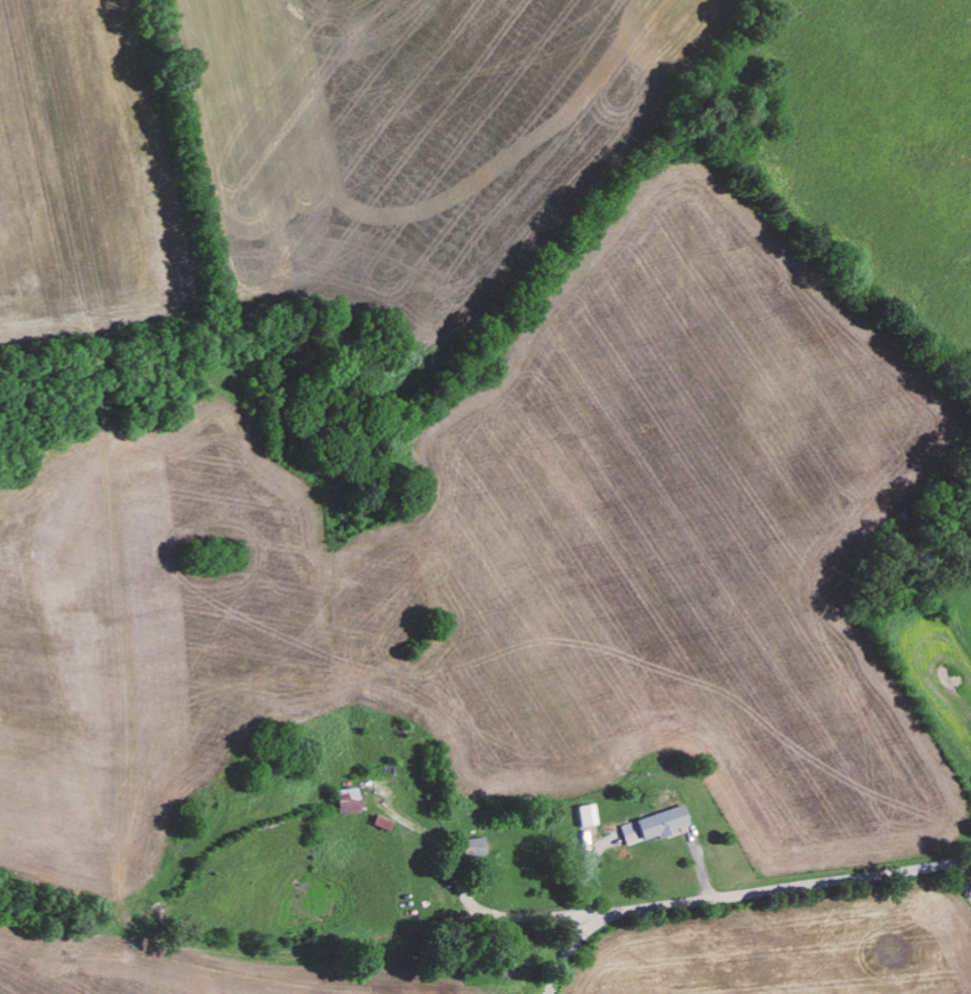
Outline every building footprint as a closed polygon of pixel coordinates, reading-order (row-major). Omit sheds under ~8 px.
[(620,823),(627,844),(690,826),(684,805),(620,823)]
